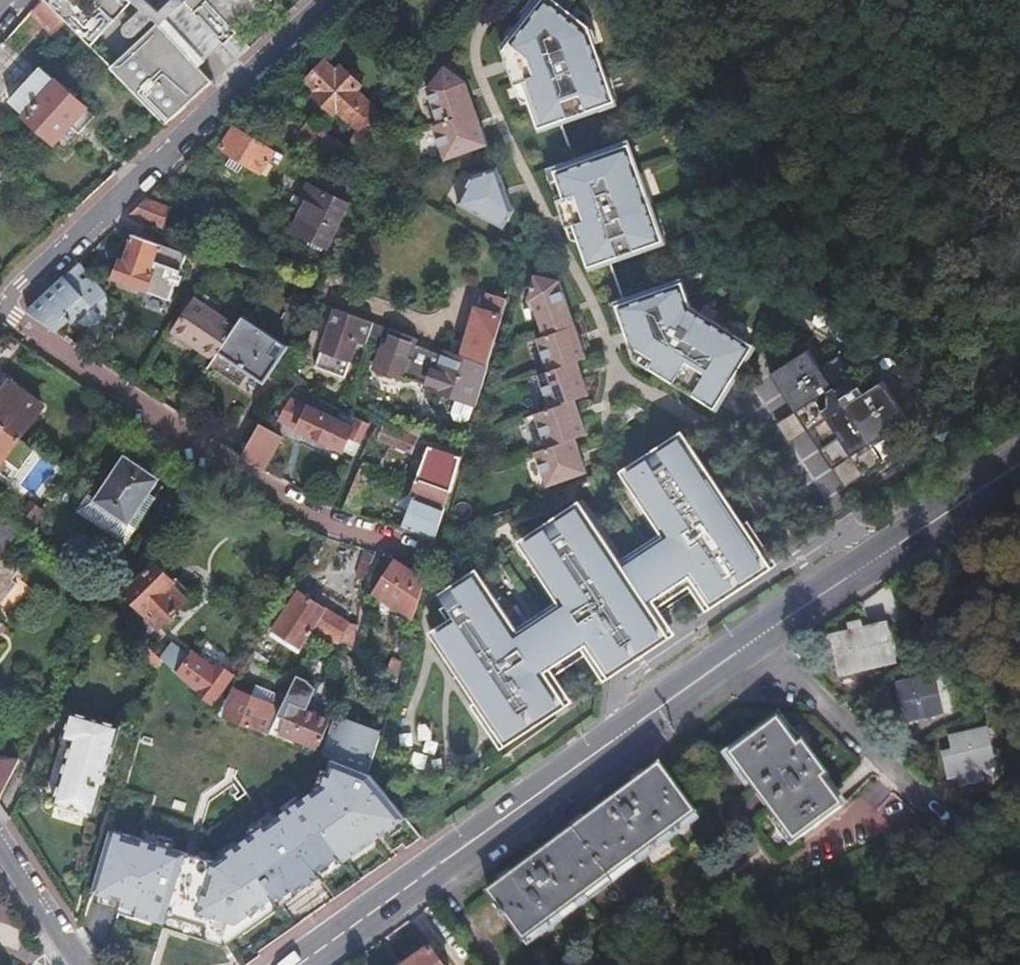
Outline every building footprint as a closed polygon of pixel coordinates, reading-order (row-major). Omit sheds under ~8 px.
[(31,12),(53,32),(64,19),(46,0),(42,0),(31,12)] [(64,19),(91,46),(132,0),(46,0),(64,19)] [(184,0),(179,0),(159,20),(201,65),(224,43),(184,0)] [(224,43),(238,31),(235,28),(265,0),(184,0),(224,43)] [(517,12),(524,19),(501,49),(520,103),(532,99),(541,126),(573,114),(572,112),(596,103),(605,100),(596,74),(604,71),(598,55),(595,56),(590,43),(585,28),(564,12),(567,8),(573,0),(526,0),(517,12)] [(567,8),(564,12),(585,28),(590,43),(597,41),(593,28),(567,8)] [(159,20),(111,67),(167,124),(188,104),(214,80),(201,65),(159,20)] [(358,131),(345,147),(306,122),(295,139),(344,170),(351,162),(383,120),(365,102),(354,92),(359,87),(356,83),(344,73),(340,69),(335,74),(324,62),(307,79),(319,91),(314,97),(322,106),(332,114),(337,109),(348,119),(347,120),(358,131)] [(464,81),(443,65),(425,88),(437,122),(474,109),(464,81)] [(43,66),(11,101),(66,151),(81,134),(92,144),(109,127),(43,66)] [(362,77),(351,66),(344,73),(356,83),(362,77)] [(616,104),(604,70),(604,71),(596,74),(605,100),(596,103),(598,110),(616,104)] [(332,114),(322,106),(319,111),(327,119),(332,114)] [(437,122),(431,125),(443,159),(486,144),(474,109),(437,122)] [(233,125),(219,146),(231,155),(224,165),(237,175),(244,164),(256,171),(270,151),(233,125)] [(564,165),(552,169),(562,196),(555,199),(565,226),(572,224),(578,240),(587,266),(618,256),(617,253),(645,243),(654,240),(645,213),(653,210),(647,194),(646,194),(638,171),(640,170),(639,169),(631,172),(621,145),(564,165)] [(562,161),(544,167),(555,199),(562,196),(552,169),(564,165),(562,161)] [(496,165),(471,174),(457,203),(503,227),(512,210),(496,165)] [(303,202),(290,229),(324,246),(347,202),(307,182),(298,199),(303,202)] [(147,198),(131,214),(162,224),(170,206),(147,198)] [(665,243),(653,210),(645,213),(654,240),(645,243),(648,249),(665,243)] [(572,224),(565,226),(569,235),(571,238),(574,240),(578,240),(572,224)] [(188,256),(133,236),(128,251),(124,263),(120,262),(115,279),(171,299),(188,256)] [(109,290),(80,261),(27,310),(56,330),(64,319),(68,322),(72,318),(91,334),(109,308),(109,290)] [(558,279),(533,273),(527,300),(531,301),(543,335),(574,324),(558,279)] [(690,305),(682,281),(627,300),(617,303),(627,330),(624,331),(634,359),(686,390),(687,388),(716,406),(754,344),(690,305)] [(227,304),(202,287),(195,298),(220,314),(227,304)] [(488,362),(505,299),(491,295),(487,308),(477,306),(462,353),(488,362)] [(626,296),(608,302),(620,333),(624,331),(627,330),(617,303),(627,300),(626,296)] [(199,345),(196,348),(213,359),(236,324),(220,314),(195,298),(174,328),(199,345)] [(366,345),(374,322),(336,308),(315,367),(344,376),(357,342),(366,345)] [(288,346),(242,316),(236,324),(213,359),(212,360),(214,368),(225,375),(234,374),(236,370),(239,366),(264,382),(288,346)] [(82,347),(91,334),(72,318),(68,322),(61,333),(82,347)] [(543,335),(536,338),(548,370),(576,360),(586,357),(574,324),(543,335)] [(413,382),(430,342),(387,326),(373,368),(413,382)] [(174,328),(171,332),(196,348),(199,345),(174,328)] [(476,405),(488,362),(462,353),(430,342),(413,382),(458,399),(476,405)] [(809,348),(770,374),(795,412),(808,431),(846,488),(903,450),(891,431),(909,418),(884,380),(865,392),(840,355),(821,367),(809,348)] [(548,370),(537,374),(549,408),(574,399),(588,394),(576,360),(548,370)] [(239,366),(236,370),(261,386),(264,382),(239,366)] [(0,398),(0,412),(24,432),(53,396),(22,372),(0,398)] [(716,406),(687,388),(686,390),(714,408),(716,406)] [(476,405),(458,399),(453,413),(456,420),(464,423),(471,419),(476,405)] [(549,408),(534,413),(546,447),(575,437),(586,433),(574,399),(549,408)] [(353,453),(367,424),(342,410),(337,419),(310,403),(298,425),(352,455),(353,453)] [(0,412),(0,461),(24,432),(0,412)] [(795,412),(777,424),(790,444),(808,431),(795,412)] [(283,423),(265,413),(260,423),(277,432),(283,423)] [(421,428),(381,417),(373,433),(380,436),(379,438),(412,451),(421,428)] [(260,423),(242,455),(266,468),(284,436),(277,432),(260,423)] [(681,431),(657,446),(662,453),(681,441),(684,446),(689,442),(681,431)] [(466,440),(449,436),(442,458),(441,460),(443,460),(458,466),(466,440)] [(546,447),(534,451),(547,486),(587,472),(575,437),(546,447)] [(657,446),(643,455),(648,462),(629,474),(633,480),(644,497),(639,501),(660,532),(664,538),(617,568),(581,515),(579,511),(560,523),(555,516),(541,525),(546,532),(527,545),(530,549),(566,603),(519,634),(515,629),(496,598),(490,602),(478,584),(475,579),(456,591),(452,584),(438,594),(453,617),(458,624),(434,639),(476,703),(505,746),(567,706),(548,678),(553,674),(584,653),(590,650),(588,647),(649,607),(651,610),(651,609),(656,606),(688,585),(693,581),(705,600),(767,559),(743,524),(689,442),(684,446),(681,441),(662,453),(657,446)] [(442,458),(425,452),(422,462),(440,468),(443,460),(441,460),(442,458)] [(648,462),(643,455),(619,471),(627,483),(633,480),(629,474),(648,462)] [(126,456),(95,500),(127,524),(150,494),(160,480),(126,456)] [(458,466),(443,460),(440,468),(456,473),(457,472),(458,466)] [(413,490),(418,493),(447,506),(451,490),(451,489),(456,473),(440,468),(422,462),(413,490)] [(375,473),(359,465),(343,508),(349,510),(359,513),(375,473)] [(633,480),(627,483),(639,501),(644,497),(633,480)] [(447,506),(418,493),(407,522),(422,528),(419,535),(435,541),(446,510),(447,506)] [(127,524),(95,500),(89,496),(80,507),(127,542),(158,499),(150,494),(127,524)] [(579,500),(555,516),(560,523),(579,511),(581,515),(587,511),(579,500)] [(6,510),(0,516),(0,562),(4,558),(25,531),(26,530),(6,510)] [(619,560),(587,511),(581,515),(617,568),(664,538),(660,532),(619,560)] [(777,565),(748,520),(743,524),(767,559),(772,568),(777,565)] [(422,528),(407,522),(404,529),(419,535),(422,528)] [(546,532),(541,525),(517,541),(525,553),(530,549),(527,545),(546,532)] [(530,549),(525,553),(557,601),(515,629),(519,634),(566,603),(530,549)] [(4,558),(0,562),(0,604),(16,584),(11,580),(19,570),(4,558)] [(767,559),(705,600),(711,609),(772,568),(767,559)] [(371,594),(412,618),(423,579),(388,560),(371,594)] [(171,584),(176,579),(157,562),(129,592),(161,624),(186,599),(171,584)] [(476,568),(452,584),(456,591),(475,579),(478,584),(484,580),(476,568)] [(191,594),(176,579),(171,584),(186,599),(191,594)] [(496,598),(484,580),(478,584),(490,602),(496,598)] [(705,600),(693,581),(688,585),(707,612),(711,609),(705,600)] [(299,591),(275,630),(301,646),(308,631),(315,634),(317,635),(321,627),(331,632),(334,628),(340,631),(347,619),(299,591)] [(675,633),(656,606),(651,609),(670,637),(675,633)] [(590,650),(608,678),(670,637),(651,609),(651,610),(649,607),(588,647),(590,650)] [(458,624),(453,617),(429,632),(434,639),(458,624)] [(929,636),(872,650),(879,689),(937,676),(929,636)] [(162,658),(151,648),(140,660),(157,675),(162,658)] [(172,650),(163,659),(175,670),(184,659),(172,650)] [(608,678),(590,650),(584,653),(603,681),(608,678)] [(346,676),(352,659),(340,653),(335,669),(339,673),(346,676)] [(388,656),(382,676),(395,680),(400,660),(388,656)] [(184,659),(175,670),(217,700),(232,676),(222,669),(219,672),(195,658),(192,663),(184,659)] [(572,702),(553,674),(548,678),(567,706),(572,702)] [(305,681),(294,677),(267,735),(278,739),(278,736),(293,742),(318,751),(329,720),(304,710),(312,688),(305,681)] [(977,687),(939,697),(946,735),(985,726),(977,687)] [(234,688),(219,712),(226,718),(262,733),(278,701),(272,698),(269,705),(252,696),(234,688)] [(255,689),(252,696),(269,705),(272,698),(255,689)] [(505,746),(476,703),(471,706),(501,750),(505,746)] [(71,742),(52,803),(91,815),(119,726),(69,711),(61,739),(71,742)] [(342,717),(340,722),(370,734),(372,729),(342,717)] [(340,722),(332,719),(320,756),(332,761),(366,775),(377,737),(370,734),(340,722)] [(778,721),(732,757),(796,837),(843,797),(827,776),(834,771),(807,739),(800,744),(778,721)] [(991,750),(1000,790),(1019,785),(1019,744),(991,750)] [(13,768),(17,761),(0,762),(0,793),(13,768)] [(213,863),(111,829),(91,894),(121,903),(118,913),(226,947),(406,821),(366,775),(332,761),(324,785),(213,863)] [(694,820),(662,771),(488,893),(522,945),(694,820)]
